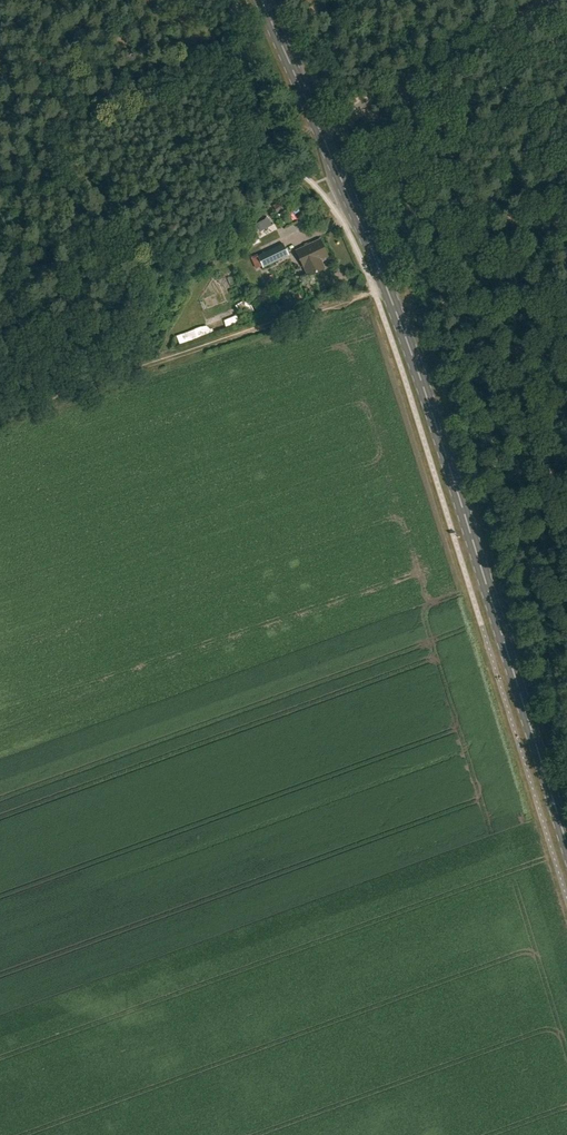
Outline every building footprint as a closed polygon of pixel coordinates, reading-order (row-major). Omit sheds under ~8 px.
[(283,210),(286,221),(296,219),(294,208),(283,210)] [(329,257),(320,239),(296,250),(308,276),(325,269),(321,260),(329,257)] [(283,244),(257,256),(263,269),(289,257),(283,244)] [(181,344),(234,324),(231,318),(179,337),(181,344)]
